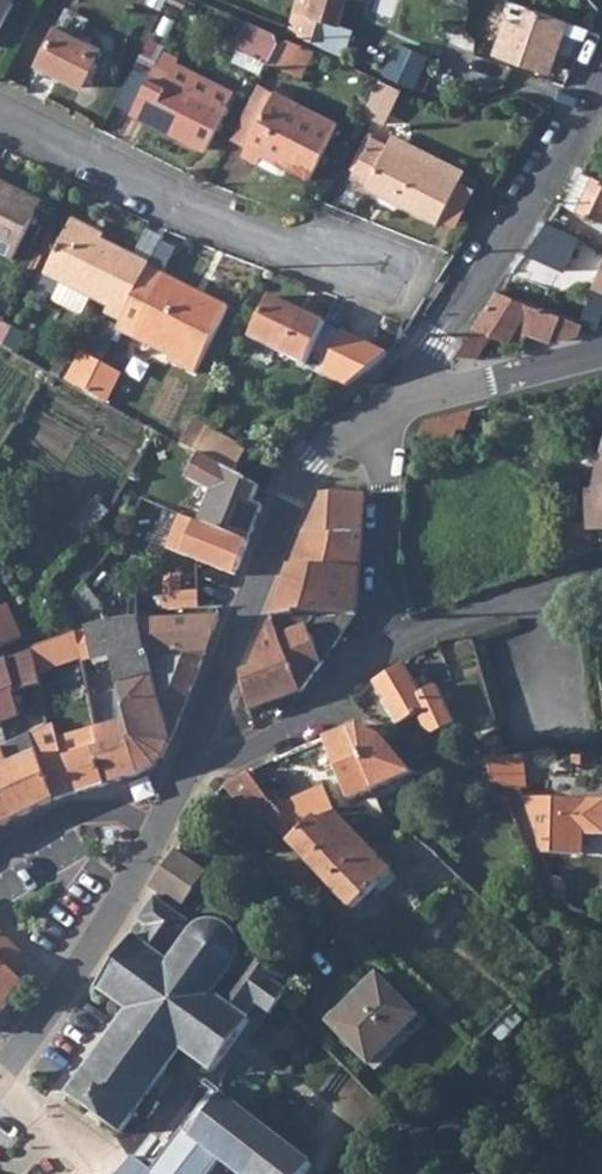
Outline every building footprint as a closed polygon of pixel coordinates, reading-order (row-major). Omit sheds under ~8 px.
[(14,2),(9,0),(0,0),(0,29),(14,2)] [(288,31),(345,56),(354,30),(339,25),(347,0),(298,0),(288,31)] [(507,19),(494,55),(551,74),(564,32),(568,21),(529,8),(523,25),(507,19)] [(591,29),(568,21),(564,32),(586,40),(591,29)] [(57,26),(37,65),(82,88),(102,49),(57,26)] [(276,42),(277,37),(252,27),(241,52),(271,66),(281,46),(276,42)] [(138,61),(153,69),(156,61),(175,70),(178,63),(180,59),(164,51),(166,46),(149,38),(138,61)] [(271,66),(291,75),(303,48),(290,43),(287,48),(281,46),(271,66)] [(427,58),(399,46),(386,74),(414,87),(427,58)] [(306,82),(318,54),(303,48),(291,75),(306,82)] [(153,69),(131,112),(207,150),(235,91),(178,63),(175,70),(156,61),(153,69)] [(385,124),(402,89),(382,80),(364,114),(385,124)] [(275,91),(260,84),(232,139),(247,147),(275,91)] [(311,179),(339,123),(275,91),(247,147),(243,155),(259,163),(263,155),(289,168),(311,179)] [(372,137),(368,135),(351,168),(355,171),(372,137)] [(466,170),(395,136),(390,146),(460,181),(466,170)] [(460,181),(390,146),(372,137),(355,171),(351,178),(440,222),(442,218),(460,181)] [(263,155),(259,163),(282,174),(287,172),(289,168),(263,155)] [(584,170),(567,206),(601,221),(601,177),(584,170)] [(457,225),(474,189),(460,181),(442,218),(457,225)] [(13,261),(42,202),(0,182),(0,254),(13,261)] [(105,313),(121,321),(148,268),(150,265),(149,265),(133,256),(102,240),(105,235),(72,219),(45,274),(61,282),(52,301),(82,317),(92,298),(109,306),(105,313)] [(547,225),(526,254),(564,272),(577,238),(547,225)] [(148,229),(133,256),(149,265),(164,237),(148,229)] [(179,248),(163,240),(151,263),(167,271),(179,248)] [(591,289),(601,293),(601,262),(591,289)] [(228,308),(148,268),(121,321),(117,329),(135,338),(139,330),(175,348),(171,356),(168,360),(195,373),(228,308)] [(499,292),(453,359),(476,360),(493,335),(522,346),(527,333),(552,341),(578,334),(582,323),(499,292)] [(271,297),(251,339),(306,366),(327,323),(271,297)] [(139,330),(135,338),(171,356),(175,348),(139,330)] [(66,381),(86,391),(100,363),(81,352),(66,381)] [(100,363),(86,391),(106,402),(120,373),(100,363)] [(467,431),(473,409),(426,421),(422,436),(452,446),(457,430),(467,431)] [(215,441),(206,458),(195,452),(183,474),(211,489),(198,518),(247,538),(260,503),(252,500),(255,488),(256,486),(246,481),(257,460),(215,441)] [(559,522),(564,563),(601,550),(601,456),(601,455),(593,489),(588,489),(590,521),(559,522)] [(570,476),(557,476),(557,501),(575,501),(574,489),(582,489),(581,475),(570,475),(570,476)] [(252,500),(260,503),(265,491),(256,486),(255,488),(252,500)] [(300,614),(358,615),(365,497),(321,496),(304,529),(271,617),(273,619),(299,620),(300,614)] [(111,513),(95,499),(72,526),(88,540),(111,513)] [(25,636),(0,585),(0,647),(2,648),(25,636)] [(273,623),(301,691),(358,615),(300,614),(299,620),(273,619),(271,617),(267,624),(273,623)] [(141,618),(170,741),(217,616),(141,618)] [(114,658),(121,696),(127,723),(137,774),(142,772),(153,767),(162,761),(170,741),(141,618),(130,620),(116,620),(103,622),(92,624),(95,637),(89,638),(95,662),(114,658)] [(273,623),(267,624),(250,668),(240,672),(249,710),(301,691),(273,623)] [(411,660),(428,687),(450,672),(434,646),(411,660)] [(19,710),(14,688),(39,684),(30,647),(0,661),(0,720),(19,710)] [(121,696),(114,658),(95,662),(104,700),(121,696)] [(373,682),(398,725),(419,713),(430,736),(455,724),(437,686),(422,693),(404,664),(373,682)] [(32,719),(35,732),(49,727),(46,715),(32,719)] [(96,728),(106,784),(137,774),(127,723),(96,728)] [(384,739),(359,726),(325,738),(349,801),(415,775),(384,739)] [(49,727),(35,732),(32,733),(53,799),(106,784),(96,728),(52,740),(49,727)] [(3,824),(53,799),(32,733),(0,748),(0,816),(3,824)] [(528,790),(524,755),(489,760),(492,783),(521,791),(528,790)] [(583,757),(574,756),(573,764),(582,764),(583,757)] [(275,805),(250,771),(225,784),(258,831),(270,822),(281,815),(275,805)] [(324,785),(275,805),(281,815),(295,838),(317,817),(318,819),(336,813),(324,785)] [(584,835),(601,836),(601,801),(523,798),(542,854),(584,856),(584,835)] [(281,815),(270,822),(290,843),(295,838),(281,815)] [(339,817),(321,821),(318,819),(317,817),(295,838),(290,843),(353,911),(394,874),(389,869),(394,864),(387,857),(382,862),(339,817)] [(209,874),(177,851),(152,886),(184,908),(209,874)] [(189,924),(155,898),(145,913),(141,919),(151,927),(140,941),(135,937),(100,987),(130,1010),(69,1094),(124,1133),(181,1054),(211,1077),(214,1075),(245,1034),(239,1029),(247,1019),(262,1029),(272,1016),(285,998),(244,967),(232,984),(219,975),(235,952),(235,945),(234,939),(230,933),(225,929),(219,926),(213,925),(206,926),(200,930),(198,932),(183,950),(174,943),(189,924)] [(10,965),(23,949),(1,929),(0,930),(0,954),(10,965)] [(25,982),(17,973),(10,965),(0,954),(0,1016),(25,982)] [(351,1009),(333,1026),(371,1065),(419,1017),(378,975),(347,1005),(351,1009)] [(313,1162),(224,1095),(193,1136),(188,1133),(156,1173),(202,1173),(217,1155),(243,1173),(304,1173),(313,1162)]
